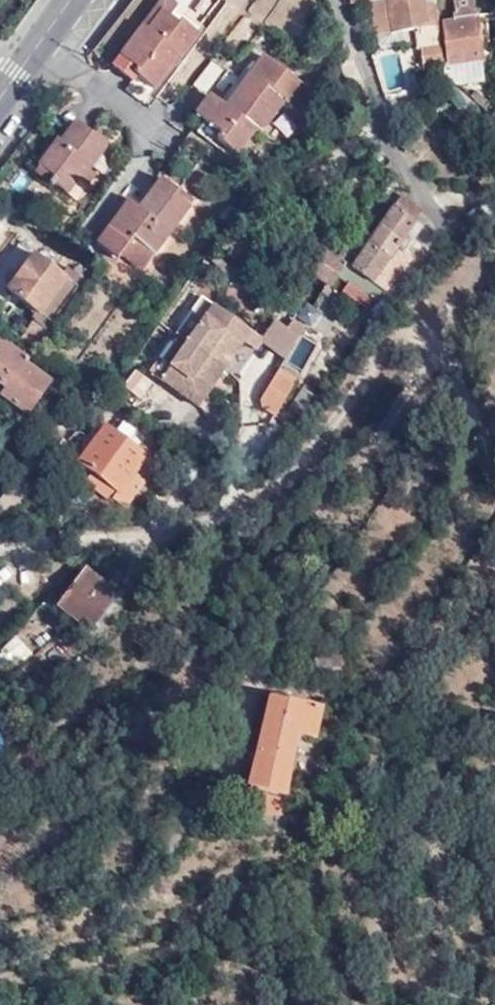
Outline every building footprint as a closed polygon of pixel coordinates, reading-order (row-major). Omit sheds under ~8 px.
[(383,0),(367,4),(373,43),(388,39),(383,0)] [(383,0),(388,39),(404,34),(414,32),(437,29),(435,13),(424,13),(422,0),(385,0),(383,0)] [(162,17),(178,26),(184,18),(164,2),(141,29),(147,34),(162,17)] [(444,74),(459,89),(483,86),(472,3),(453,5),(454,20),(450,19),(451,27),(442,28),(447,68),(444,69),(444,72),(444,74)] [(197,41),(178,26),(162,17),(147,34),(141,29),(108,70),(131,85),(135,80),(153,93),(172,70),(178,75),(187,65),(181,60),(197,41)] [(423,68),(443,64),(437,29),(414,32),(420,68),(423,68)] [(388,39),(373,43),(380,54),(405,49),(404,34),(388,39)] [(308,89),(264,56),(224,108),(206,94),(192,112),(221,134),(215,142),(235,157),(257,130),(261,132),(283,103),(292,110),(308,89)] [(444,72),(444,69),(443,64),(423,68),(425,75),(444,72)] [(80,177),(98,153),(66,131),(55,148),(50,146),(31,172),(43,181),(39,188),(55,198),(66,184),(78,191),(85,180),(80,177)] [(191,205),(160,183),(139,212),(127,205),(96,246),(116,262),(122,258),(141,272),(191,205)] [(401,203),(380,230),(398,246),(387,262),(368,247),(349,273),(344,269),(332,287),(344,296),(339,303),(368,322),(376,310),(384,316),(397,296),(390,289),(408,264),(402,257),(426,223),(401,203)] [(398,246),(380,230),(370,244),(363,240),(352,255),(346,250),(341,255),(321,241),(325,236),(317,229),(323,222),(305,208),(291,226),(309,241),(305,246),(319,259),(306,276),(324,291),(327,293),(332,287),(344,269),(349,273),(368,247),(387,262),(398,246)] [(93,279),(71,265),(69,269),(64,265),(57,274),(26,251),(0,285),(0,288),(35,313),(28,326),(48,339),(93,279)] [(187,348),(224,372),(249,335),(213,310),(187,348)] [(296,333),(282,360),(306,372),(320,345),(296,333)] [(198,410),(224,372),(187,348),(174,339),(149,376),(198,410)] [(50,392),(27,376),(28,373),(10,361),(15,352),(0,343),(0,387),(11,395),(7,400),(32,418),(50,392)] [(262,403),(278,415),(290,399),(271,386),(262,403)] [(78,468),(89,478),(115,497),(112,501),(126,511),(146,483),(133,474),(146,455),(109,427),(78,468)] [(115,497),(89,478),(84,484),(110,503),(112,501),(115,497)] [(116,594),(88,570),(58,606),(86,630),(116,594)] [(322,676),(346,672),(343,656),(318,658),(322,676)] [(254,786),(246,823),(246,826),(290,836),(291,832),(296,813),(288,812),(304,742),(317,744),(324,710),(272,699),(251,785),(254,786)]
